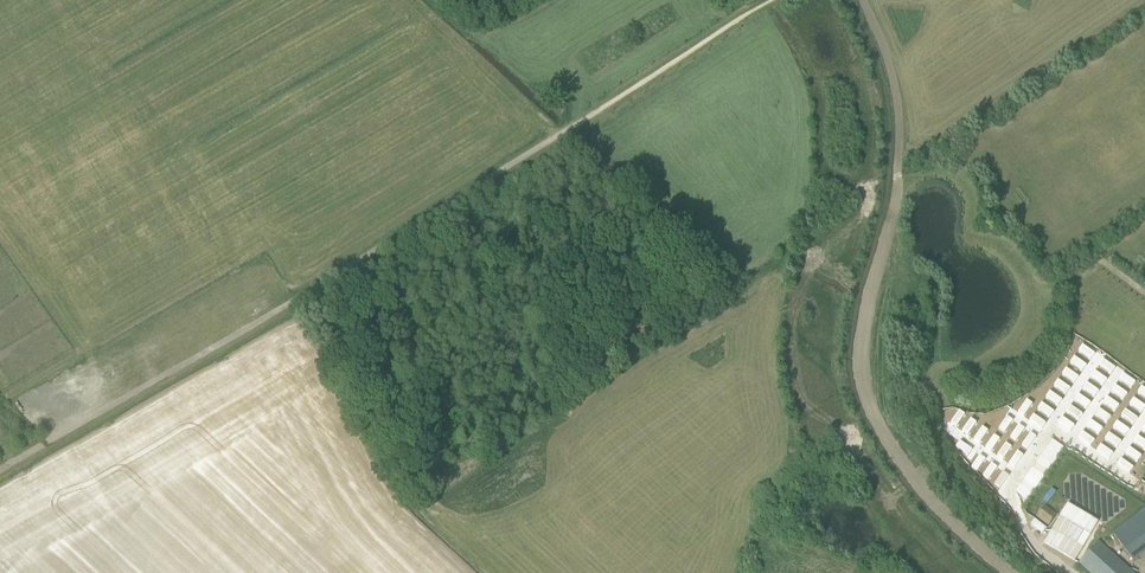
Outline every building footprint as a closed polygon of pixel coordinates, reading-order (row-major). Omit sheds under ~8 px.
[(1037,517),(1049,525),(1056,516),(1044,507),(1037,517)] [(1123,526),(1113,533),(1132,559),(1142,552),(1123,526)] [(1079,562),(1091,572),(1133,572),(1098,541),(1079,562)]
